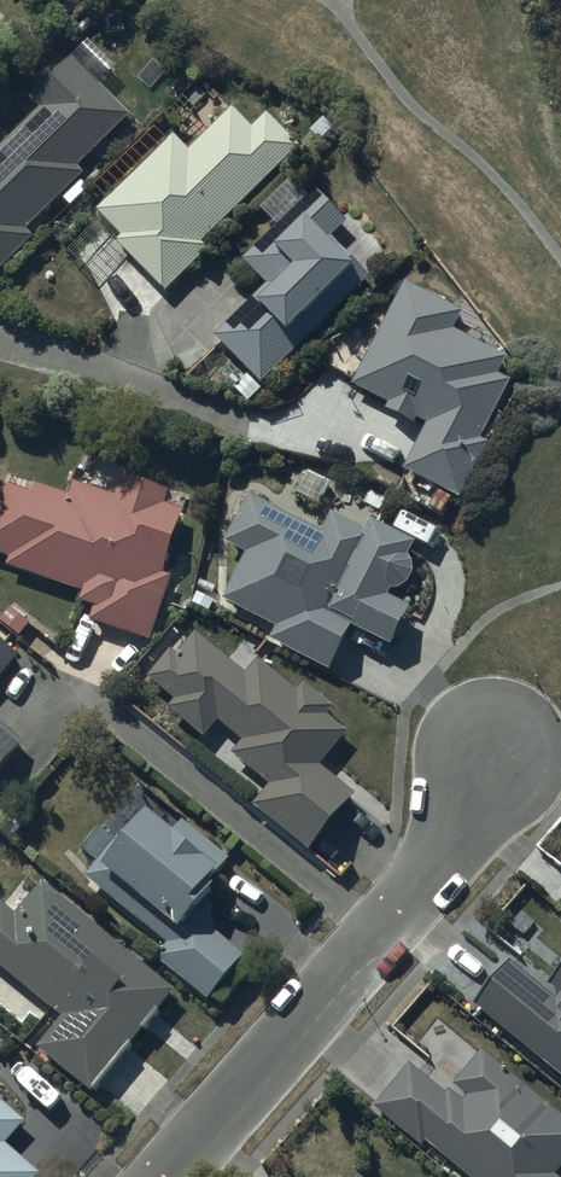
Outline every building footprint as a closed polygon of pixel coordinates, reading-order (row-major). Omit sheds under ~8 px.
[(72,58),(29,101),(39,111),(0,151),(0,278),(38,239),(29,230),(87,171),(82,166),(132,117),(72,58)] [(176,137),(99,213),(124,238),(118,244),(168,295),(214,249),(208,243),(302,150),(268,115),(254,129),(234,109),(191,152),(176,137)] [(307,202),(291,186),(262,215),(280,232),(244,268),(267,291),(215,343),(250,378),(235,394),(248,407),(372,284),(333,245),(349,229),(315,195),(307,202)] [(406,288),(352,392),(388,410),(386,415),(415,430),(418,425),(427,430),(403,477),(439,495),(430,514),(444,522),(453,504),(461,508),(490,450),(481,446),(511,388),(499,382),(509,363),(455,335),(464,318),(406,288)] [(0,492),(0,563),(11,567),(8,576),(82,600),(79,611),(94,616),(90,628),(152,648),(174,580),(163,577),(183,516),(164,509),(167,499),(122,484),(115,505),(74,492),(70,503),(36,491),(33,503),(0,492)] [(322,539),(247,502),(224,549),(248,561),(226,607),(277,632),(270,647),(333,678),(346,651),(378,667),(386,652),(391,654),(409,617),(385,605),(391,593),(402,598),(415,572),(407,565),(415,549),(374,529),(369,540),(331,521),(322,539)] [(244,677),(194,638),(172,667),(166,662),(149,684),(176,705),(168,714),(204,741),(215,727),(243,748),(231,764),(270,794),(252,817),(308,860),(353,803),(319,777),(349,738),(329,722),(336,714),(302,688),(297,694),(256,662),(244,677)] [(19,664),(0,648),(0,687),(19,664)] [(0,729),(0,781),(26,750),(0,729)] [(85,884),(169,950),(154,968),(209,1011),(248,962),(215,935),(210,909),(217,900),(209,894),(231,866),(180,826),(169,838),(142,816),(123,840),(103,825),(78,857),(96,871),(85,884)] [(41,891),(15,925),(0,913),(0,978),(62,1026),(38,1056),(90,1097),(125,1052),(130,1056),(177,997),(41,891)] [(473,1012),(560,1082),(560,977),(548,992),(559,1000),(555,1005),(509,968),(473,1012)] [(481,1059),(453,1095),(465,1105),(463,1107),(450,1096),(447,1100),(412,1073),(376,1117),(422,1155),(426,1151),(458,1176),(560,1176),(560,1123),(481,1059)] [(5,1152),(25,1128),(0,1107),(0,1176),(35,1176),(5,1152)]
